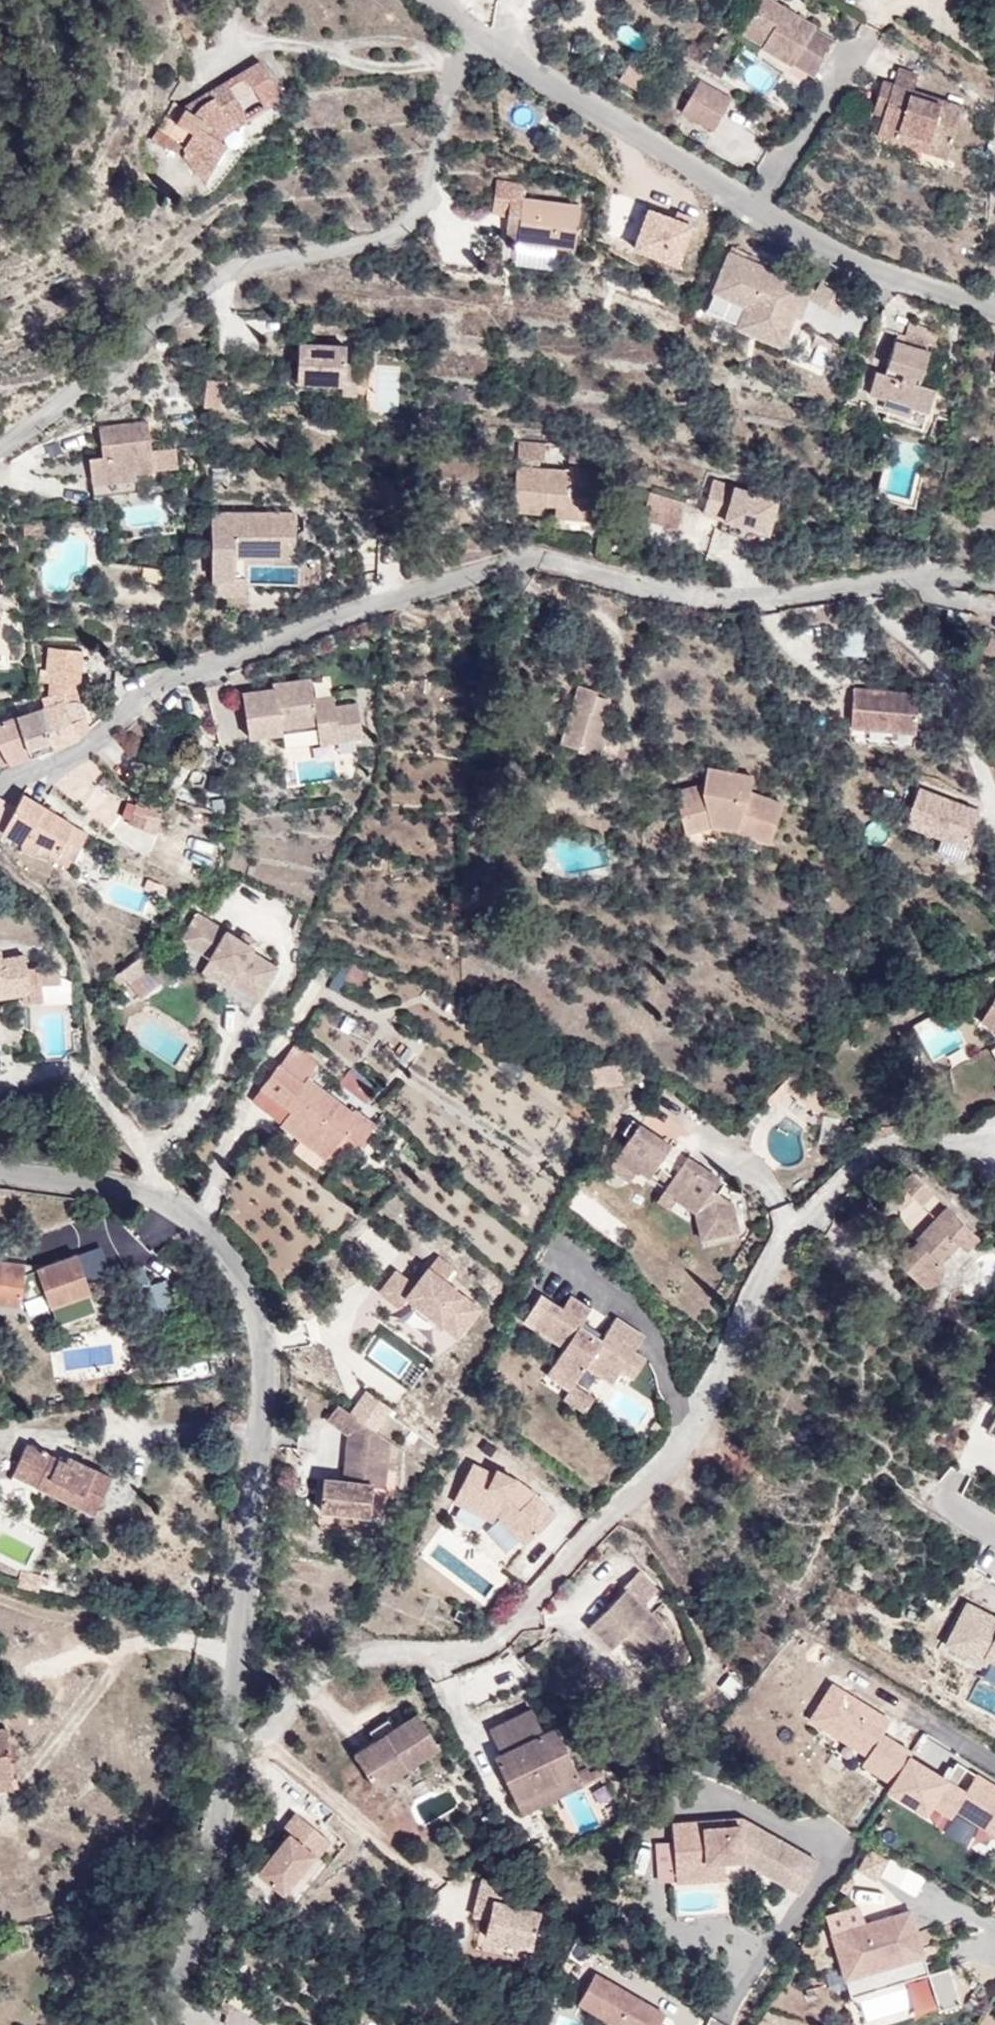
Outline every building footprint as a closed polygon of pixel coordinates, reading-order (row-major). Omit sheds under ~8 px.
[(760,4),(747,26),(767,38),(763,45),(762,47),(792,65),(793,63),(814,75),(824,58),(803,46),(813,29),(815,26),(772,0),(762,0),(760,4)] [(767,38),(747,26),(743,33),(763,45),(767,38)] [(824,58),(835,41),(813,29),(803,46),(824,58)] [(182,153),(182,154),(199,174),(219,140),(218,140),(207,133),(214,123),(223,128),(226,125),(243,114),(238,105),(256,92),(262,103),(279,92),(260,60),(209,92),(213,97),(204,102),(199,106),(194,114),(184,108),(175,102),(174,103),(173,102),(156,130),(184,147),(182,152),(182,153)] [(913,90),(919,73),(899,66),(893,84),(913,90)] [(191,77),(182,71),(178,80),(180,81),(185,84),(187,85),(191,77)] [(714,130),(732,98),(700,80),(681,112),(714,130)] [(175,102),(185,84),(180,81),(169,99),(173,102),(174,103),(175,102)] [(893,84),(883,81),(877,100),(887,103),(883,116),(877,135),(895,141),(898,129),(929,139),(926,151),(947,157),(963,106),(913,90),(893,84)] [(204,102),(213,97),(209,92),(184,108),(194,114),(199,106),(204,102)] [(265,108),(281,97),(279,92),(262,103),(265,108)] [(883,116),(887,103),(877,100),(873,113),(883,116)] [(218,140),(229,130),(246,119),(243,114),(226,125),(223,128),(214,123),(207,133),(218,140)] [(926,151),(929,139),(898,129),(895,141),(926,151)] [(156,130),(150,141),(182,154),(182,153),(182,152),(184,147),(156,130)] [(204,180),(225,144),(219,140),(199,174),(204,180)] [(575,249),(580,205),(522,198),(524,184),(497,180),(492,212),(508,215),(506,228),(519,230),(517,239),(517,242),(575,249)] [(674,219),(677,212),(650,202),(648,209),(674,219)] [(693,218),(677,212),(674,219),(648,209),(634,247),(676,263),(693,218)] [(517,239),(519,230),(506,228),(505,238),(517,239)] [(807,297),(811,287),(730,252),(705,312),(786,346),(807,297)] [(838,310),(847,287),(822,276),(817,289),(811,287),(807,297),(838,310)] [(918,384),(929,349),(926,348),(927,343),(934,345),(938,331),(909,321),(904,336),(897,333),(885,374),(876,371),(869,394),(885,398),(882,407),(909,415),(912,407),(928,411),(935,389),(918,384)] [(345,363),(346,345),(299,343),(296,382),(342,384),(344,384),(345,363)] [(355,396),(357,364),(345,363),(344,384),(342,384),(341,395),(355,396)] [(372,391),(380,391),(380,407),(397,407),(396,365),(372,366),(372,391)] [(206,377),(203,405),(221,407),(224,379),(206,377)] [(150,449),(147,421),(98,427),(102,457),(89,458),(93,497),(137,491),(135,472),(153,470),(150,449)] [(593,511),(597,470),(567,467),(567,471),(531,468),(532,460),(544,461),(546,444),(519,441),(513,509),(542,512),(543,504),(555,505),(555,507),(593,511)] [(598,465),(599,449),(570,446),(569,461),(598,465)] [(177,468),(175,447),(150,449),(153,470),(177,468)] [(760,524),(771,490),(729,477),(727,483),(710,478),(701,506),(760,524)] [(653,521),(661,495),(649,491),(642,517),(653,521)] [(677,528),(685,502),(661,495),(653,521),(677,528)] [(593,511),(555,507),(554,515),(592,519),(593,511)] [(295,557),(295,513),(211,513),(211,579),(212,579),(234,579),(234,578),(234,556),(295,557)] [(48,537),(47,520),(24,521),(24,538),(48,537)] [(245,596),(245,578),(234,578),(234,579),(212,579),(212,596),(245,596)] [(866,632),(844,629),(840,655),(862,659),(866,632)] [(991,636),(987,648),(994,651),(994,638),(991,636)] [(77,701),(83,652),(48,648),(45,680),(50,680),(48,696),(51,695),(54,703),(63,700),(64,703),(75,701),(77,701)] [(361,736),(357,703),(334,706),(333,696),(313,699),(310,679),(283,683),(284,688),(272,689),(242,694),(249,738),(282,733),(281,728),(316,723),(317,727),(334,725),(336,740),(361,736)] [(602,735),(609,711),(605,710),(608,699),(596,696),(598,691),(578,686),(560,744),(578,749),(577,751),(599,757),(606,736),(602,735)] [(915,732),(919,694),(854,688),(850,727),(915,732)] [(89,731),(75,701),(64,703),(63,700),(54,703),(41,707),(45,731),(53,749),(78,739),(89,731)] [(45,731),(41,707),(16,715),(27,751),(29,758),(53,749),(45,731)] [(16,715),(0,720),(0,749),(8,764),(29,758),(27,751),(16,715)] [(336,740),(334,725),(317,727),(319,742),(336,740)] [(783,803),(749,792),(752,776),(707,768),(704,784),(702,791),(676,798),(684,833),(711,826),(741,832),(769,842),(783,803)] [(702,791),(704,784),(674,792),(676,798),(702,791)] [(904,823),(965,846),(979,809),(918,786),(904,823)] [(86,831),(22,793),(15,806),(1,830),(1,832),(22,845),(20,848),(34,856),(67,867),(71,861),(72,861),(86,831)] [(15,806),(0,797),(0,829),(1,830),(15,806)] [(157,833),(162,805),(137,798),(135,805),(133,810),(129,820),(128,822),(143,828),(142,830),(157,833)] [(133,810),(135,805),(127,802),(121,817),(129,820),(133,810)] [(250,950),(253,946),(238,937),(197,912),(180,939),(209,958),(236,974),(228,988),(223,995),(250,1011),(278,967),(250,950)] [(258,940),(242,931),(238,937),(253,946),(254,947),(258,940)] [(60,966),(27,968),(25,954),(2,958),(1,949),(0,949),(0,997),(30,992),(30,991),(29,986),(39,985),(61,984),(60,966)] [(150,970),(141,957),(121,972),(126,980),(130,985),(150,970)] [(236,974),(209,958),(200,971),(228,988),(236,974)] [(362,989),(369,970),(351,963),(344,982),(362,989)] [(126,980),(121,972),(113,977),(119,986),(126,980)] [(343,987),(332,982),(329,988),(340,994),(343,987)] [(61,1003),(61,984),(39,985),(29,986),(30,991),(30,992),(31,1005),(61,1003)] [(981,1022),(994,1030),(994,997),(981,1022)] [(945,1008),(912,1026),(931,1062),(964,1045),(945,1008)] [(307,1078),(319,1061),(299,1046),(282,1067),(303,1083),(307,1077),(307,1078)] [(15,1066),(14,1054),(0,1054),(1,1066),(15,1066)] [(307,1078),(307,1077),(303,1083),(282,1067),(279,1065),(261,1088),(291,1111),(281,1124),(281,1125),(300,1140),(292,1150),(315,1169),(325,1157),(344,1133),(359,1145),(372,1127),(307,1078)] [(353,1093),(362,1081),(348,1070),(339,1082),(353,1093)] [(365,1094),(370,1088),(362,1081),(353,1093),(366,1103),(370,1098),(365,1094)] [(291,1111),(261,1088),(251,1101),(281,1124),(291,1111)] [(671,1146),(639,1123),(615,1159),(636,1172),(637,1170),(649,1178),(658,1165),(674,1175),(665,1188),(676,1197),(675,1199),(676,1200),(695,1212),(700,1239),(739,1232),(733,1204),(712,1189),(719,1178),(687,1155),(671,1146)] [(359,1145),(344,1133),(325,1157),(336,1165),(342,1157),(348,1162),(361,1146),(359,1145)] [(636,1172),(615,1159),(609,1167),(630,1180),(636,1172)] [(933,1194),(912,1172),(889,1194),(902,1208),(913,1197),(921,1206),(933,1194)] [(669,1211),(676,1200),(675,1199),(676,1197),(665,1188),(655,1202),(669,1211)] [(979,1239),(947,1206),(915,1239),(916,1240),(897,1260),(921,1284),(933,1283),(939,1278),(941,1270),(941,1263),(935,1258),(954,1238),(959,1244),(966,1251),(979,1239)] [(941,1263),(959,1244),(954,1238),(935,1258),(941,1263)] [(77,1253),(42,1266),(36,1268),(36,1269),(25,1273),(26,1264),(0,1262),(0,1305),(21,1307),(22,1302),(45,1293),(50,1307),(91,1293),(77,1253)] [(437,1256),(423,1274),(414,1286),(408,1281),(396,1271),(380,1291),(400,1306),(407,1296),(458,1336),(480,1308),(444,1280),(454,1269),(437,1256)] [(36,1268),(42,1266),(26,1264),(25,1273),(36,1269),(36,1268)] [(414,1286),(423,1274),(417,1269),(408,1281),(414,1286)] [(153,1295),(148,1279),(134,1284),(139,1300),(153,1295)] [(600,1340),(580,1326),(591,1310),(570,1296),(561,1309),(540,1295),(523,1321),(564,1347),(547,1374),(569,1388),(571,1389),(574,1384),(586,1366),(613,1383),(621,1370),(634,1378),(645,1359),(634,1352),(644,1336),(615,1318),(600,1340)] [(384,1339),(370,1352),(396,1379),(410,1365),(384,1339)] [(594,1397),(574,1384),(571,1389),(569,1388),(562,1399),(584,1413),(594,1397)] [(350,1412),(376,1430),(392,1408),(366,1390),(350,1412)] [(350,1412),(338,1403),(326,1419),(348,1435),(343,1480),(323,1478),(319,1510),(385,1517),(387,1498),(394,1499),(397,1474),(394,1474),(397,1446),(376,1430),(350,1412)] [(987,1432),(994,1436),(994,1417),(987,1432)] [(112,1477),(67,1456),(65,1461),(27,1444),(12,1475),(94,1514),(112,1477)] [(506,1497),(516,1478),(496,1469),(494,1474),(473,1463),(456,1495),(497,1515),(525,1545),(556,1515),(536,1494),(517,1510),(506,1497)] [(497,1515),(456,1495),(453,1502),(494,1522),(497,1515)] [(48,1585),(51,1578),(43,1576),(40,1583),(48,1585)] [(638,1593),(599,1632),(619,1653),(629,1643),(640,1633),(667,1661),(686,1642),(654,1610),(670,1595),(651,1576),(636,1591),(638,1593)] [(966,1604),(944,1649),(989,1670),(991,1666),(994,1669),(994,1619),(966,1604)] [(657,1671),(667,1661),(640,1633),(629,1643),(657,1671)] [(732,1673),(717,1685),(729,1700),(744,1688),(732,1673)] [(951,1816),(955,1810),(994,1836),(994,1785),(976,1773),(966,1791),(956,1785),(966,1768),(957,1762),(946,1779),(910,1756),(912,1752),(883,1734),(891,1720),(833,1684),(800,1736),(926,1814),(932,1804),(951,1816)] [(551,1733),(540,1709),(499,1727),(510,1751),(551,1733)] [(363,1751),(384,1786),(448,1746),(426,1711),(402,1726),(384,1738),(363,1751)] [(384,1738),(402,1726),(396,1717),(378,1729),(384,1738)] [(7,1727),(0,1727),(0,1788),(12,1787),(7,1727)] [(584,1771),(564,1727),(504,1754),(524,1799),(584,1771)] [(530,1811),(589,1783),(584,1771),(524,1799),(530,1811)] [(291,1889),(322,1851),(314,1845),(327,1829),(303,1810),(290,1826),(296,1831),(265,1868),(291,1889)] [(817,1861),(743,1818),(671,1823),(675,1870),(693,1869),(692,1863),(724,1861),(743,1860),(799,1893),(817,1861)] [(326,1854),(338,1839),(327,1829),(314,1845),(322,1851),(326,1854)] [(868,1847),(857,1867),(913,1900),(925,1880),(868,1847)] [(725,1878),(724,1861),(692,1863),(693,1869),(675,1870),(676,1882),(725,1878)] [(493,1918),(486,1949),(537,1961),(549,1907),(530,1903),(533,1890),(493,1881),(489,1900),(502,1903),(499,1919),(493,1918)] [(499,1919),(502,1903),(489,1900),(485,1916),(493,1918),(499,1919)] [(832,1933),(851,1997),(929,1974),(910,1909),(832,1933)] [(857,2001),(866,2024),(868,2024),(912,2009),(916,2018),(958,2003),(945,1968),(857,2001)] [(595,1973),(578,2002),(617,2024),(660,2024),(659,2024),(654,2022),(661,2011),(595,1973)] [(265,2002),(232,1983),(221,2004),(254,2023),(265,2002)] [(665,2014),(661,2011),(654,2022),(659,2024),(665,2014)]
